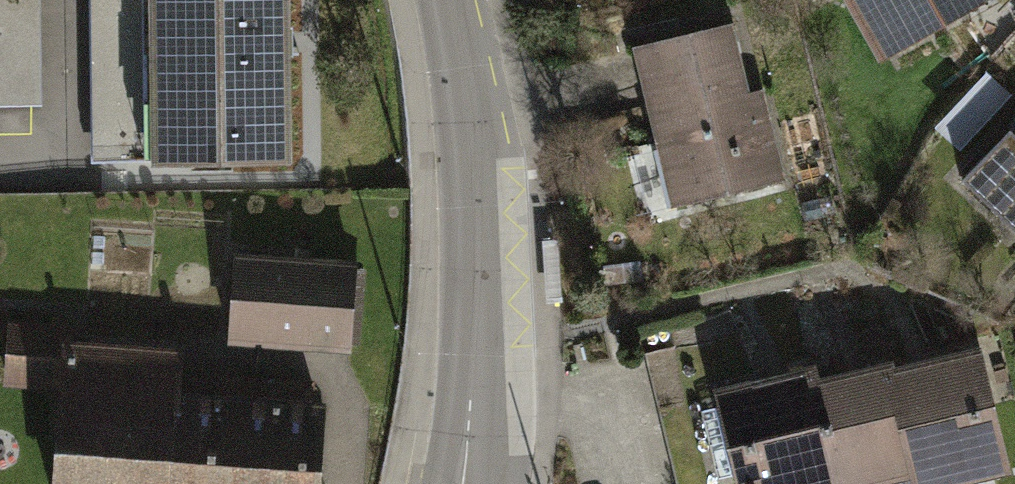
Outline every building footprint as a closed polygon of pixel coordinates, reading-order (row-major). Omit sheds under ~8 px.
[(41,113),(41,0),(0,0),(0,112),(41,113)] [(288,169),(287,0),(161,0),(162,170),(288,169)] [(883,58),(987,1),(986,0),(851,0),(883,58)] [(670,204),(789,176),(769,90),(756,93),(739,24),(634,49),(670,204)] [(961,185),(1014,238),(1014,131),(961,185)] [(544,244),(546,299),(562,299),(561,244),(544,244)] [(236,251),(229,350),(356,359),(363,261),(236,251)] [(65,341),(66,323),(8,320),(3,390),(59,394),(53,483),(177,483),(183,383),(186,349),(65,341)] [(896,362),(920,469),(923,483),(935,483),(1014,466),(987,342),(896,362)] [(842,483),(852,483),(920,469),(896,362),(895,355),(817,372),(842,483)] [(742,483),(842,483),(817,372),(814,360),(719,381),(723,402),(704,406),(720,479),(740,475),(742,483)] [(177,483),(323,483),(329,392),(304,391),(305,378),(219,372),(218,385),(183,383),(177,483)]
